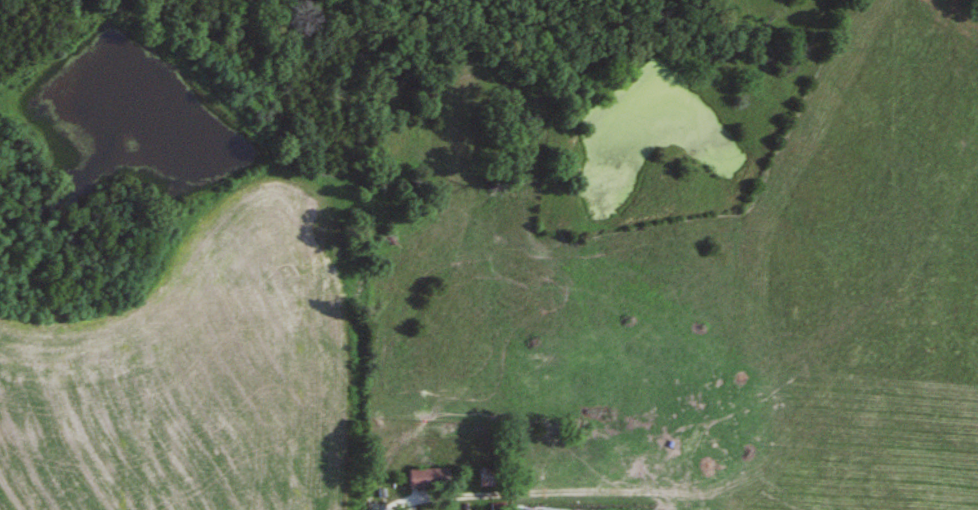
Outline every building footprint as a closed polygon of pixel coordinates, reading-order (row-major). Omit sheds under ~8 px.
[(447,470),(405,470),(405,487),(447,487),(447,470)]
